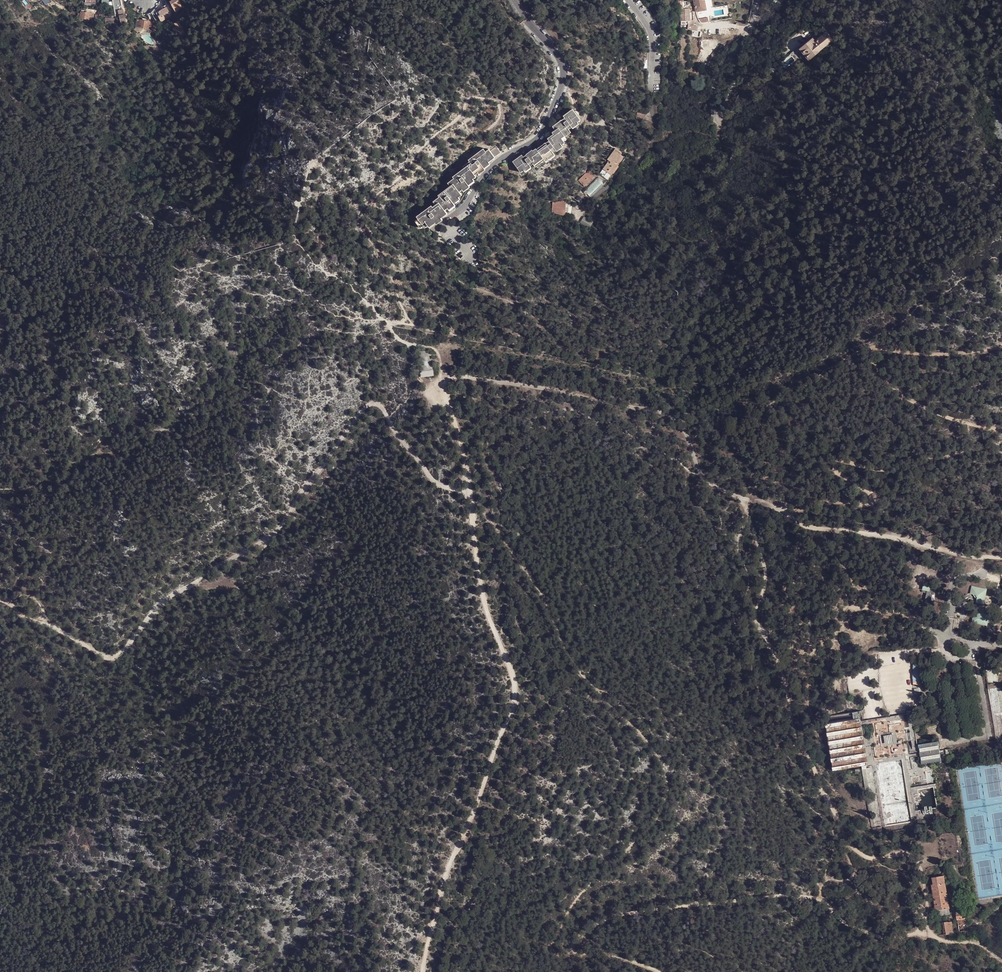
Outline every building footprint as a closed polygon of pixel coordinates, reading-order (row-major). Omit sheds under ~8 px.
[(169,2),(170,4),(172,8),(172,7),(175,12),(180,10),(179,9),(183,7),(179,1),(178,0),(168,0),(169,2)] [(696,12),(706,10),(704,0),(693,0),(696,12)] [(112,3),(115,15),(118,15),(120,25),(126,24),(124,14),(122,4),(121,5),(120,1),(112,3)] [(171,17),(166,7),(165,5),(161,7),(162,9),(155,13),(154,10),(151,12),(154,18),(156,23),(160,21),(160,22),(171,17)] [(690,12),(690,20),(691,20),(688,30),(692,30),(696,31),(697,31),(698,27),(694,26),(695,21),(693,20),(693,12),(690,12)] [(151,22),(136,20),(135,30),(137,32),(138,31),(141,33),(145,29),(150,30),(151,22)] [(184,33),(178,21),(173,24),(175,27),(171,29),(175,34),(176,34),(178,36),(184,33)] [(815,54),(817,57),(826,51),(824,49),(824,47),(832,41),(828,35),(829,35),(827,33),(826,34),(826,33),(819,39),(814,43),(813,40),(800,49),(808,60),(815,54)] [(552,124),(554,128),(558,126),(563,134),(564,135),(570,130),(568,127),(571,125),(577,120),(579,118),(571,107),(563,114),(564,116),(561,118),(560,118),(552,124)] [(521,153),(511,159),(520,170),(523,168),(524,170),(530,165),(529,164),(532,162),(534,165),(543,158),(545,160),(554,153),(552,150),(555,148),(556,149),(562,145),(561,143),(564,140),(561,136),(563,134),(558,126),(554,128),(551,131),(552,132),(547,136),(548,138),(545,141),(545,140),(536,147),(535,146),(532,148),(531,148),(525,152),(525,153),(523,154),(521,153)] [(490,149),(494,155),(500,151),(496,145),(490,149)] [(469,159),(463,164),(464,166),(470,161),(472,163),(475,160),(477,158),(480,162),(482,164),(488,160),(494,155),(490,149),(488,148),(485,149),(483,147),(468,158),(469,159)] [(622,153),(613,147),(606,157),(610,159),(609,161),(607,160),(602,166),(603,167),(599,172),(606,177),(617,163),(614,161),(615,159),(617,160),(622,153)] [(475,175),(474,173),(472,170),(478,165),(478,164),(480,162),(477,158),(475,160),(472,163),(470,161),(464,166),(452,175),(453,177),(447,181),(450,184),(453,182),(459,190),(461,188),(467,183),(466,181),(472,177),(475,175)] [(482,164),(480,162),(478,164),(478,165),(472,170),(474,173),(477,170),(483,166),(482,164)] [(588,168),(577,178),(583,184),(593,174),(588,168)] [(438,201),(444,208),(447,206),(453,202),(452,200),(458,195),(461,193),(459,190),(453,182),(450,184),(438,193),(439,195),(433,200),(435,203),(438,201)] [(564,199),(551,200),(550,210),(564,214),(564,199)] [(416,215),(417,217),(422,222),(425,220),(427,224),(429,225),(435,221),(441,216),(446,212),(444,208),(438,201),(435,203),(432,205),(431,204),(416,215)] [(425,225),(427,224),(425,220),(422,222),(417,217),(415,219),(420,226),(423,224),(425,225)] [(430,350),(418,350),(421,376),(433,376),(430,350)] [(925,599),(933,601),(935,589),(930,588),(930,585),(923,583),(922,589),(926,590),(925,599)] [(972,586),(970,593),(975,594),(977,597),(976,602),(984,603),(987,589),(972,586)] [(974,621),(973,626),(988,629),(990,618),(987,617),(987,616),(985,613),(976,611),(974,621)] [(921,663),(914,663),(913,682),(921,682),(921,663)] [(999,682),(988,685),(989,690),(1000,687),(999,682)] [(863,724),(861,714),(852,715),(851,712),(848,713),(849,722),(825,726),(832,773),(862,769),(871,830),(881,829),(882,836),(917,830),(916,823),(941,820),(936,787),(911,791),(908,773),(907,762),(911,761),(911,760),(910,757),(908,743),(907,736),(906,733),(906,730),(904,717),(888,720),(871,722),(872,728),(874,740),(871,741),(872,745),(866,746),(864,729),(863,724)] [(912,714),(907,714),(907,716),(909,729),(910,732),(910,735),(912,743),(913,752),(910,752),(911,755),(917,754),(916,750),(917,750),(912,714)] [(923,758),(924,764),(938,761),(937,753),(937,751),(936,747),(921,749),(921,751),(922,753),(922,755),(923,758)] [(937,913),(938,918),(951,916),(951,911),(951,910),(950,909),(949,904),(950,903),(950,902),(949,901),(949,900),(950,899),(949,898),(948,897),(948,895),(949,894),(948,893),(947,892),(947,887),(947,886),(947,885),(946,884),(946,880),(947,879),(946,878),(945,877),(944,878),(944,879),(933,880),(934,888),(933,888),(937,913)] [(961,915),(956,915),(957,922),(958,922),(960,934),(965,934),(966,940),(972,938),(971,933),(968,933),(966,921),(962,921),(961,915)] [(938,927),(940,938),(954,936),(952,925),(938,927)]
